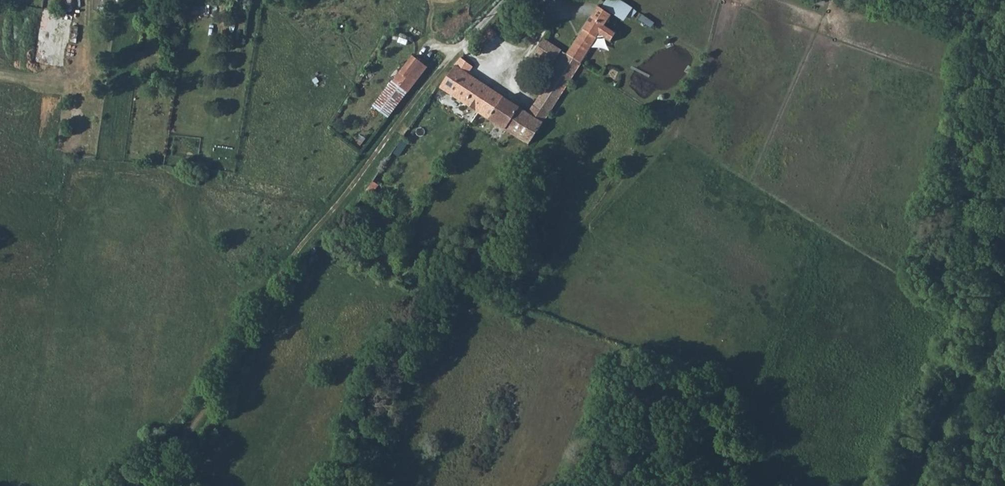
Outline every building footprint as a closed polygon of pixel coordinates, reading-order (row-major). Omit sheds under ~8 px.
[(598,2),(623,19),(629,9),(614,0),(599,0),(598,2)] [(595,7),(565,55),(579,63),(594,40),(602,36),(610,41),(615,33),(603,25),(609,16),(595,7)] [(491,25),(477,41),(485,48),(499,32),(491,25)] [(543,40),(533,54),(550,65),(559,50),(543,40)] [(559,50),(550,65),(556,69),(565,55),(559,50)] [(556,69),(533,106),(546,115),(579,64),(579,63),(565,55),(556,69)] [(412,56),(393,81),(407,91),(425,66),(412,56)] [(438,82),(436,85),(477,111),(491,90),(465,74),(469,66),(458,58),(441,83),(438,82)] [(407,91),(393,81),(391,80),(372,105),(388,117),(407,91)] [(491,90),(477,111),(528,143),(542,123),(528,114),(491,90)] [(533,106),(528,114),(542,123),(546,115),(533,106)] [(112,136),(113,126),(103,125),(102,135),(112,136)]
